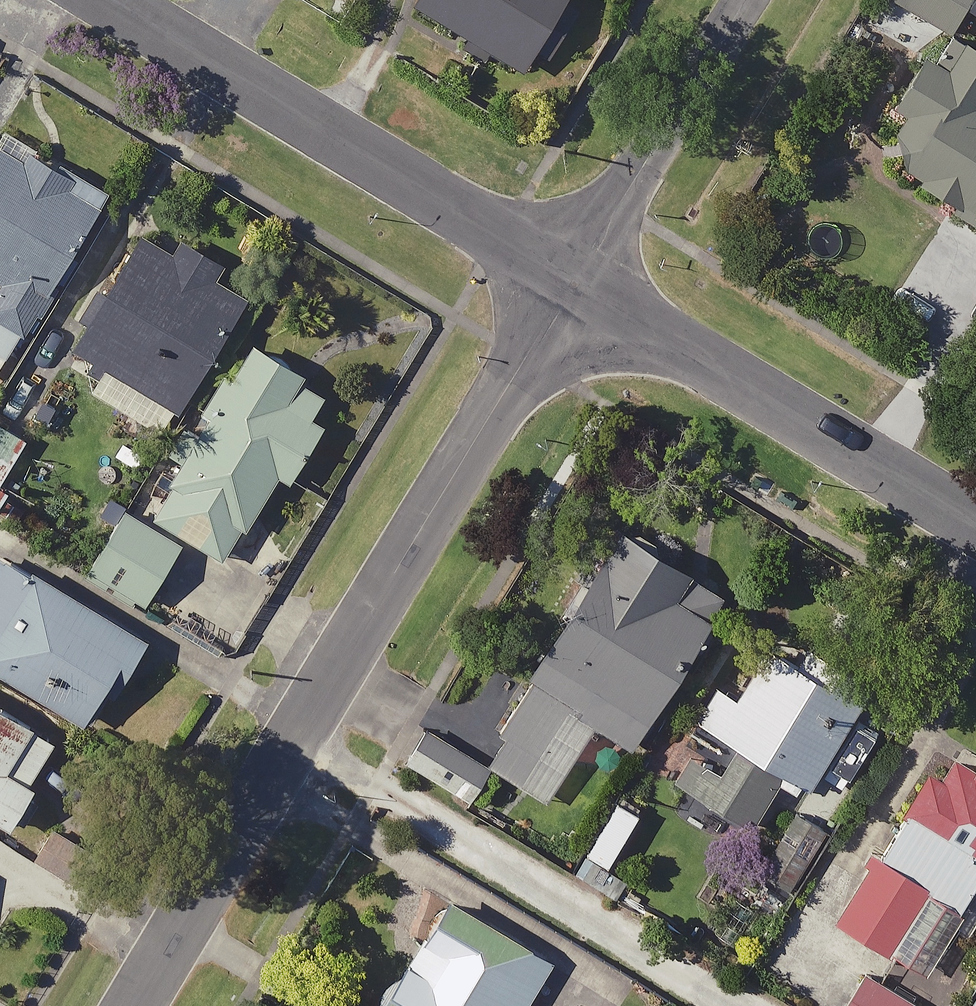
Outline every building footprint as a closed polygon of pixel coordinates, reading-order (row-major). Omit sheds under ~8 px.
[(426,12),(529,75),(575,0),(433,0),(426,12)] [(899,2),(957,33),(968,13),(975,18),(975,0),(900,0),(899,2)] [(916,174),(975,215),(975,54),(947,35),(913,85),(910,90),(908,96),(906,102),(904,108),(903,114),(903,120),(902,126),(903,133),(903,139),(904,145),(906,151),(908,157),(910,163),(913,168),(916,174)] [(41,177),(0,153),(0,279),(11,286),(0,305),(0,318),(34,338),(113,201),(49,164),(41,177)] [(179,265),(148,246),(83,353),(185,415),(250,308),(217,289),(225,275),(187,252),(179,265)] [(332,399),(261,355),(157,524),(229,569),(282,484),(292,490),(327,434),(315,426),(332,399)] [(0,457),(0,496),(17,468),(0,457)] [(187,551),(127,518),(94,577),(154,610),(187,551)] [(734,604),(632,538),(486,764),(550,806),(599,731),(642,759),(709,653),(704,650),(734,604)] [(0,552),(0,672),(107,734),(159,645),(98,609),(0,552)] [(719,866),(762,894),(780,905),(837,817),(810,799),(866,711),(828,686),(836,674),(812,659),(804,671),(790,662),(776,684),(767,678),(749,706),(725,691),(711,713),(720,719),(677,785),(744,827),(719,866)] [(0,703),(0,816),(25,831),(75,747),(0,703)] [(915,815),(841,934),(926,987),(975,908),(975,909),(975,782),(947,764),(915,815)] [(555,971),(455,911),(398,1005),(533,1005),(555,971)] [(873,979),(856,1005),(916,1005),(873,979)]
